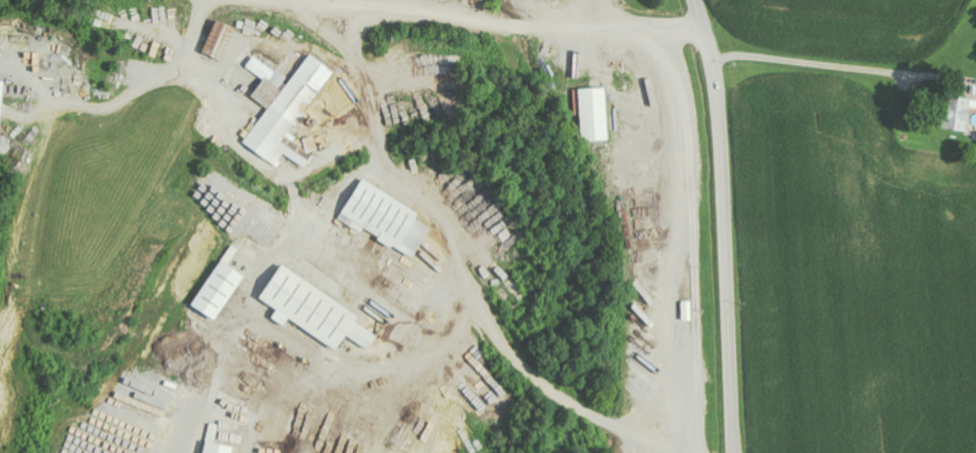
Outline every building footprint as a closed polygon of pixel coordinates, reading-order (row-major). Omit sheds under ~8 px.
[(234,27),(220,20),(204,53),(219,60),(234,27)] [(247,148),(281,164),(285,155),(309,167),(317,148),(298,139),(310,114),(311,115),(334,67),(305,53),(294,77),(253,58),(248,70),(267,78),(259,94),(266,98),(266,99),(270,100),(247,148)] [(578,89),(580,141),(610,140),(608,88),(578,89)] [(948,96),(943,128),(969,132),(973,110),(975,111),(975,100),(948,96)] [(422,215),(366,179),(341,219),(363,234),(366,228),(415,260),(435,229),(419,219),(422,215)] [(248,276),(224,260),(194,306),(218,321),(248,276)] [(263,300),(280,309),(274,319),(287,327),(291,321),(340,350),(348,337),(371,351),(380,336),(358,323),(363,314),(283,266),(263,300)] [(236,447),(208,441),(206,452),(235,452),(236,447)]
